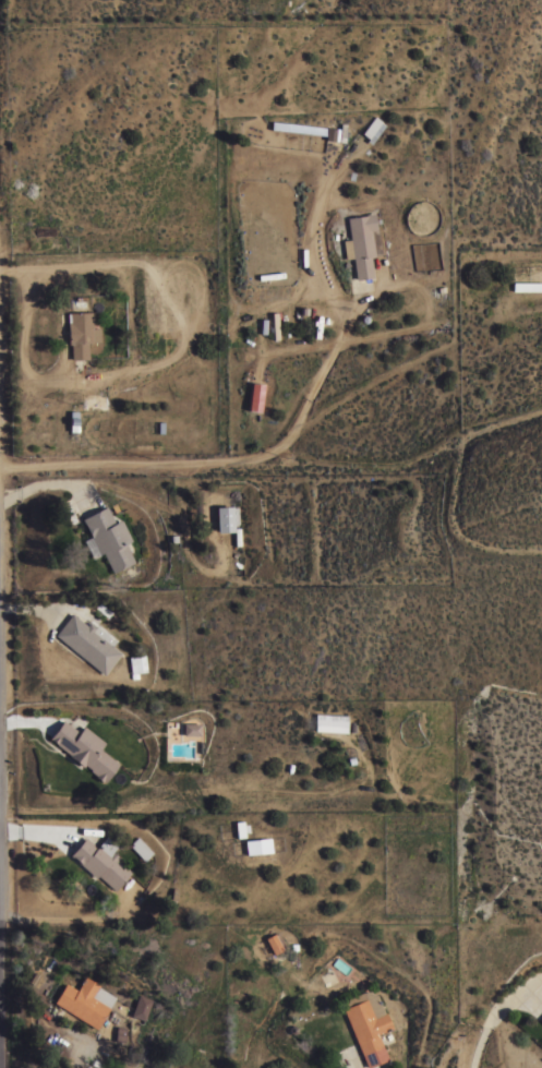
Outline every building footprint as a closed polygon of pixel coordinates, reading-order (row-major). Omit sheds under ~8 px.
[(382,121),(381,122),(385,125),(370,144),(366,141),(368,139),(362,134),(375,117),(382,121)] [(272,129),(273,121),(340,129),(341,123),(347,123),(345,142),(339,141),(339,140),(335,139),(335,141),(326,140),(326,135),(287,130),(272,129)] [(374,255),(370,255),(373,277),(356,279),(352,255),(345,256),(341,240),(349,239),(347,217),(365,215),(365,214),(374,213),(376,229),(371,230),(374,255)] [(513,281),(541,281),(541,291),(513,290),(513,281)] [(93,327),(99,327),(99,340),(91,340),(91,341),(87,343),(87,359),(71,359),(70,344),(68,344),(67,322),(69,322),(69,312),(74,312),(74,308),(80,308),(80,311),(92,311),(93,327)] [(250,383),(264,385),(261,411),(246,410),(250,383)] [(106,505),(115,523),(121,519),(131,540),(125,543),(134,561),(112,572),(101,552),(99,553),(81,518),(106,505)] [(215,506),(232,505),(233,531),(217,531),(215,506)] [(55,635),(72,613),(86,625),(88,622),(95,626),(98,624),(117,639),(111,646),(120,652),(103,674),(55,635)] [(146,671),(136,672),(136,677),(131,677),(131,673),(129,657),(145,655),(146,671)] [(348,716),(347,733),(314,731),(315,713),(348,716)] [(79,732),(83,725),(104,742),(99,748),(118,764),(104,782),(101,780),(101,781),(94,776),(95,775),(88,770),(89,769),(84,764),(82,766),(69,756),(69,755),(56,744),(56,743),(50,739),(49,739),(48,739),(63,720),(79,732)] [(201,723),(201,735),(183,735),(183,723),(201,723)] [(244,837),(237,838),(234,821),(243,820),(244,837)] [(154,852),(144,861),(131,847),(133,844),(132,842),(138,836),(154,852)] [(69,854),(85,837),(96,847),(101,841),(111,849),(111,850),(119,857),(118,860),(131,872),(115,890),(97,875),(95,877),(69,854)] [(270,838),(272,852),(245,854),(244,840),(270,838)] [(264,938),(274,933),(275,934),(278,932),(286,946),(281,948),(282,949),(273,953),(264,938)] [(53,1001),(65,983),(76,989),(85,976),(99,985),(98,986),(116,997),(96,1029),(53,1001)] [(342,1008),(348,1006),(345,999),(363,992),(370,992),(375,994),(377,994),(385,1012),(386,1011),(393,1028),(377,1033),(387,1058),(366,1067),(342,1008)] [(140,994),(143,995),(142,995),(152,999),(143,1020),(131,1016),(140,994)] [(123,1042),(115,1041),(116,1025),(125,1027),(123,1042)]
